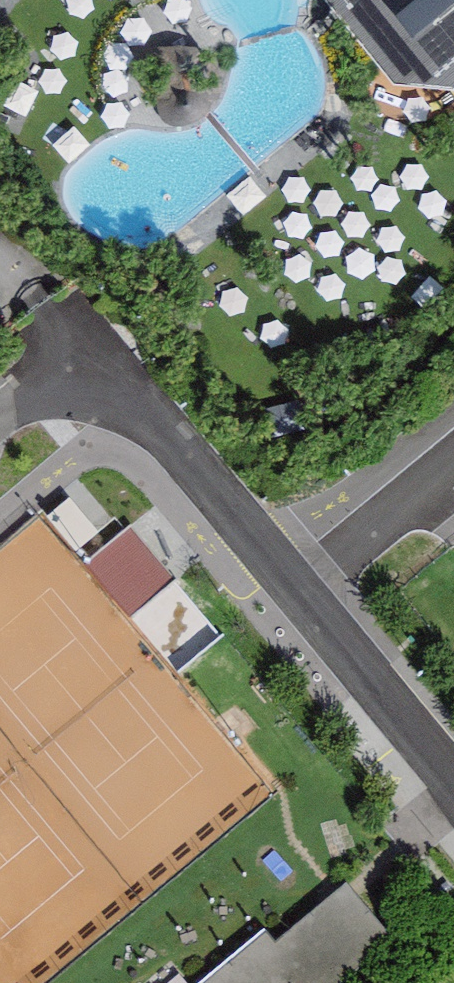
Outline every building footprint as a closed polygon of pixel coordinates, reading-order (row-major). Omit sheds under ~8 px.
[(393,85),(453,94),(453,0),(323,0),(393,85)] [(97,567),(141,612),(183,571),(140,526),(97,567)] [(314,980),(407,904),(357,844),(277,911),(264,896),(190,957),(175,939),(122,982),(316,982),(314,980)]
